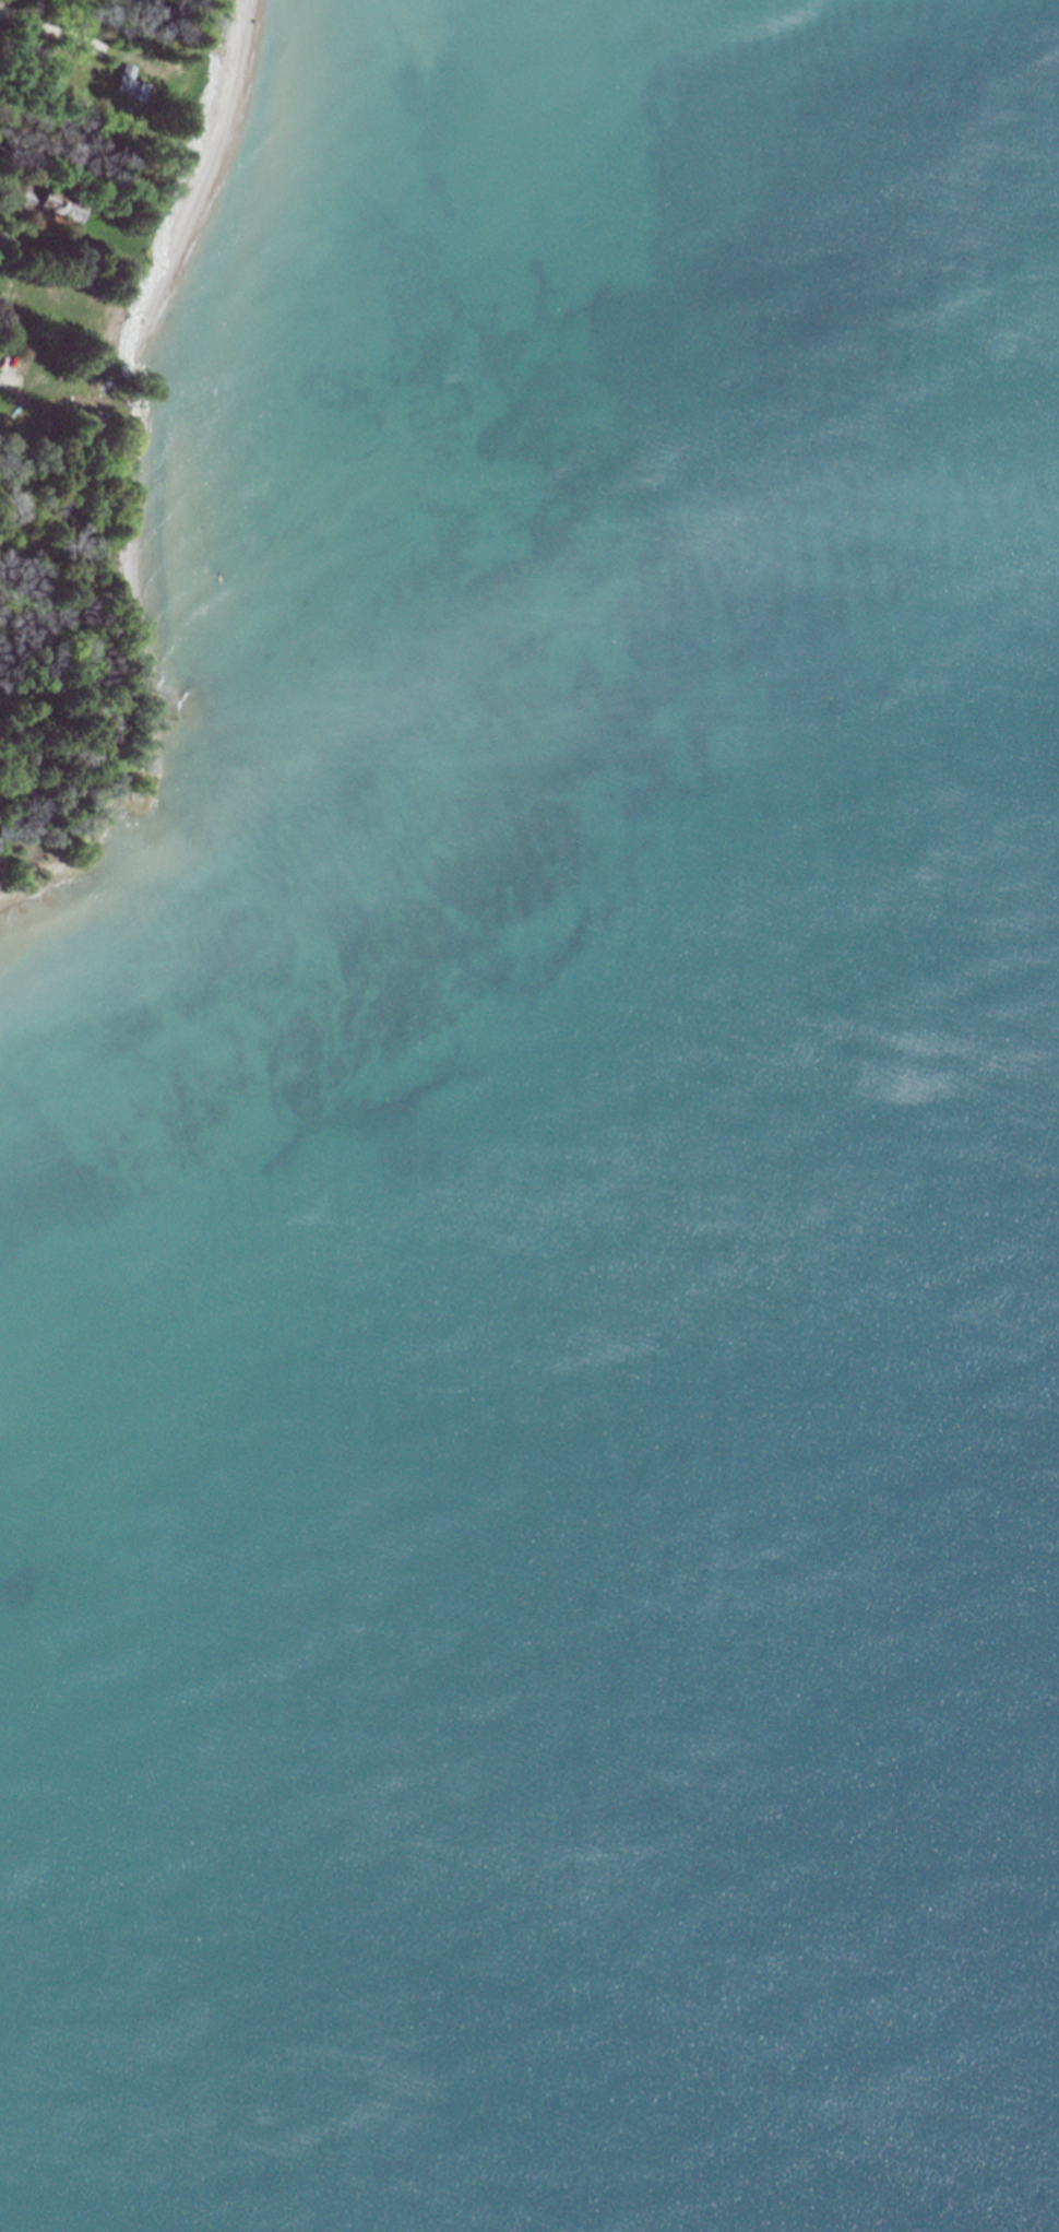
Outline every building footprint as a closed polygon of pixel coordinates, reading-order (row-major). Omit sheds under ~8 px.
[(148,87),(132,79),(137,68),(127,64),(115,92),(141,103),(148,87)]
